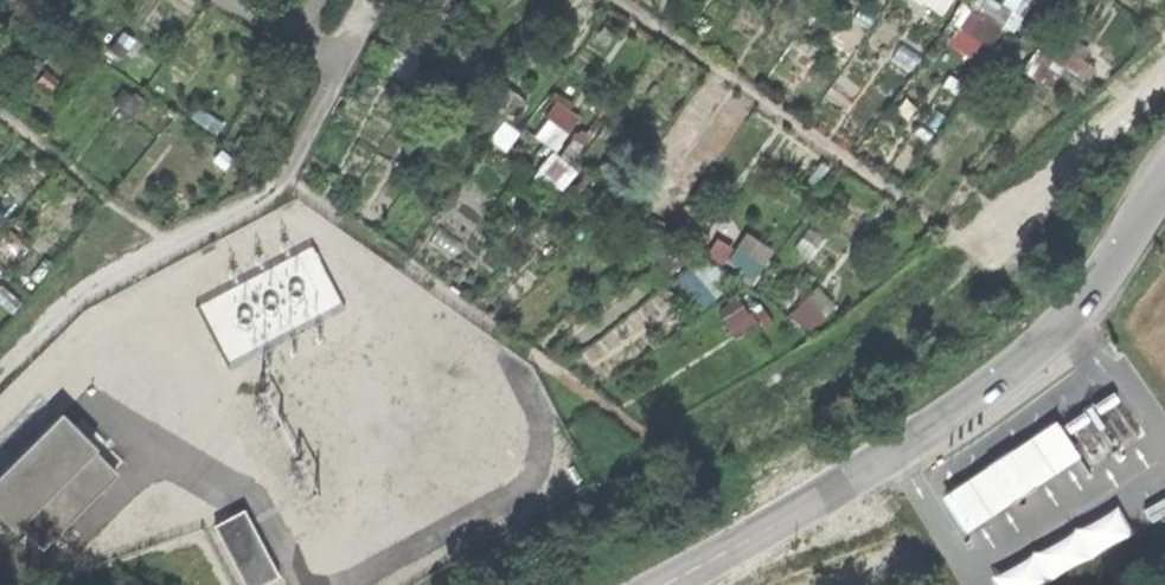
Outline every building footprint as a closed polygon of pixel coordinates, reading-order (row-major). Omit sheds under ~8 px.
[(952,13),(960,0),(931,0),(952,13)] [(958,46),(981,54),(987,40),(1004,46),(1013,22),(974,6),(958,46)] [(401,48),(392,72),(418,81),(427,57),(401,48)] [(562,151),(546,172),(570,190),(586,170),(562,151)] [(764,280),(783,249),(754,230),(735,261),(764,280)] [(307,244),(192,304),(222,361),(337,301),(307,244)] [(701,266),(684,280),(709,308),(725,295),(701,266)] [(745,292),(723,308),(746,338),(768,322),(745,292)] [(816,333),(835,314),(817,295),(797,314),(816,333)] [(1109,325),(1046,396),(945,470),(902,494),(960,584),(1037,584),(1164,515),(1164,410),(1109,325)] [(0,480),(0,509),(36,549),(117,475),(66,420),(0,480)] [(279,575),(244,510),(214,525),(246,584),(260,584),(279,575)]
